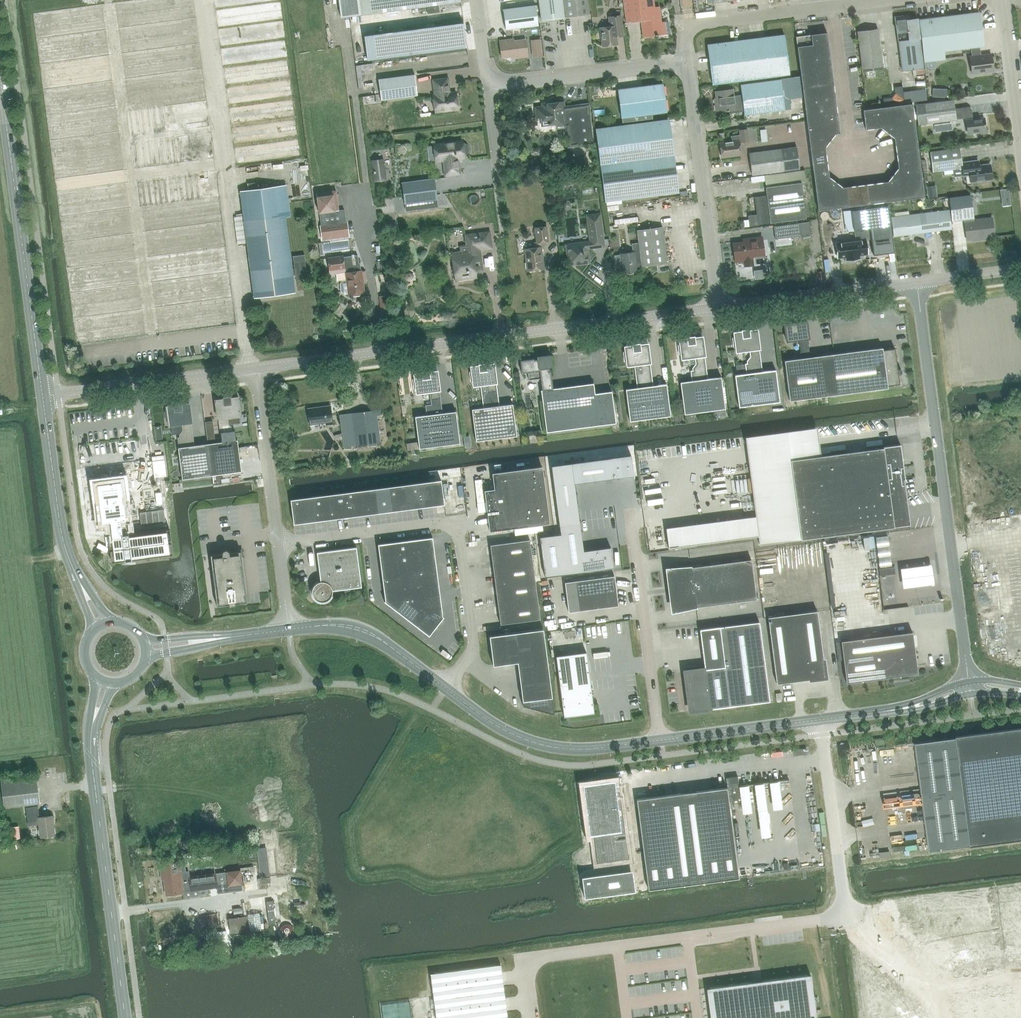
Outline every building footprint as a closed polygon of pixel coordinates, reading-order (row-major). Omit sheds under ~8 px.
[(460,0),(339,0),(341,17),(460,2),(460,0)] [(542,19),(544,39),(568,36),(566,16),(564,0),(540,0),(542,19)] [(566,16),(590,13),(588,0),(564,0),(566,16)] [(654,0),(623,0),(626,21),(641,20),(643,36),(643,37),(667,34),(665,21),(661,21),(659,6),(655,6),(654,0)] [(505,28),(538,24),(535,4),(502,8),(505,28)] [(980,12),(930,18),(920,19),(924,53),(925,62),(942,59),(942,51),(971,48),(972,55),(970,56),(972,74),(994,71),(992,54),(981,55),(980,47),(984,46),(980,12)] [(618,45),(617,37),(623,36),(621,15),(609,17),(610,26),(600,28),(603,47),(618,45)] [(909,19),(909,15),(906,15),(903,15),(901,16),(898,16),(896,17),(898,41),(899,41),(902,70),(923,68),(920,38),(921,38),(918,18),(909,19)] [(462,22),(363,35),(366,59),(406,54),(466,46),(462,22)] [(863,71),(883,69),(878,29),(858,31),(863,71)] [(826,31),(795,35),(818,209),(924,195),(912,102),(905,103),(885,105),(863,108),(865,128),(881,126),(894,137),(898,166),(888,180),(843,186),(829,175),(825,146),(836,132),(840,132),(826,31)] [(712,83),(789,73),(784,34),(707,44),(712,83)] [(514,57),(527,55),(525,38),(513,40),(513,38),(499,40),(501,57),(514,55),(514,57)] [(534,55),(541,54),(539,39),(532,40),(534,55)] [(417,94),(414,74),(377,79),(380,99),(417,94)] [(446,78),(433,80),(435,94),(433,95),(435,111),(457,108),(455,92),(447,93),(447,89),(448,89),(446,78)] [(744,114),(784,109),(781,79),(740,84),(741,94),(733,95),(733,88),(715,91),(716,97),(714,98),(716,111),(725,110),(728,110),(728,113),(743,111),(744,114)] [(621,117),(622,117),(622,123),(653,119),(652,113),(666,112),(663,83),(618,89),(621,117)] [(893,98),(884,99),(885,105),(905,103),(905,100),(896,93),(893,98)] [(954,99),(924,103),(915,104),(918,124),(956,119),(973,117),(972,109),(969,106),(955,108),(954,99)] [(568,146),(593,143),(588,103),(564,107),(563,103),(556,103),(556,101),(542,103),(542,106),(535,107),(536,117),(540,116),(541,126),(555,124),(555,126),(565,124),(568,146)] [(985,117),(966,120),(968,134),(981,132),(981,133),(988,132),(987,125),(986,125),(985,117)] [(605,201),(677,192),(667,119),(596,128),(605,201)] [(953,129),(952,123),(934,125),(935,131),(953,129)] [(393,135),(392,126),(383,127),(385,136),(393,135)] [(739,142),(749,140),(748,129),(740,130),(741,134),(731,136),(732,140),(720,142),(722,157),(741,154),(739,142)] [(462,141),(440,144),(433,145),(435,160),(442,159),(444,159),(446,175),(459,173),(458,161),(457,162),(456,158),(464,157),(464,155),(466,154),(468,153),(469,151),(469,148),(468,146),(467,145),(465,144),(462,143),(462,141)] [(797,146),(781,148),(749,152),(752,173),(800,168),(797,146)] [(960,147),(930,151),(932,171),(953,168),(954,177),(963,176),(970,175),(970,182),(993,179),(991,163),(980,165),(979,160),(962,162),(960,147)] [(382,159),(373,161),(375,182),(384,180),(382,159)] [(766,186),(802,181),(802,182),(806,182),(804,171),(765,176),(766,186)] [(405,203),(437,199),(434,179),(402,183),(405,203)] [(807,217),(802,182),(802,181),(766,186),(767,195),(756,197),(759,213),(748,215),(749,226),(760,225),(760,223),(807,217)] [(295,291),(285,216),(290,216),(286,185),(240,191),(243,216),(234,217),(235,226),(244,224),(245,225),(235,227),(236,235),(246,234),(237,236),(238,244),(248,242),(255,296),(295,291)] [(936,186),(927,187),(928,198),(937,197),(936,186)] [(319,213),(339,210),(336,190),(316,193),(319,213)] [(983,237),(993,235),(991,217),(972,219),(972,217),(973,217),(970,194),(948,197),(951,220),(965,218),(965,220),(964,221),(966,237),(974,236),(974,240),(983,238),(983,237)] [(856,241),(836,243),(838,257),(847,256),(847,260),(859,259),(859,255),(867,253),(866,240),(866,238),(871,237),(874,255),(894,252),(892,238),(888,205),(852,210),(854,231),(856,241)] [(852,210),(844,211),(845,219),(846,232),(854,231),(852,210)] [(949,210),(891,217),(894,236),(913,234),(914,244),(931,242),(930,232),(952,229),(949,210)] [(588,248),(604,246),(600,213),(587,215),(590,241),(565,244),(567,261),(574,260),(574,264),(590,262),(588,248)] [(322,238),(353,234),(351,222),(338,223),(337,215),(319,217),(322,238)] [(809,221),(799,222),(773,225),(775,239),(811,234),(809,221)] [(540,241),(549,240),(547,226),(535,227),(537,242),(534,242),(535,247),(524,248),(527,270),(543,268),(540,241)] [(636,265),(641,264),(642,266),(667,263),(663,227),(637,230),(639,243),(633,244),(634,251),(620,253),(623,272),(626,272),(627,273),(629,274),(631,273),(633,273),(634,271),(637,271),(636,265)] [(479,250),(492,248),(489,231),(464,235),(466,250),(451,252),(455,280),(476,277),(475,271),(482,270),(479,250)] [(755,265),(754,255),(764,254),(761,237),(742,239),(743,242),(732,243),(734,261),(743,260),(744,267),(755,265)] [(294,269),(292,269),(293,276),(295,275),(296,280),(307,278),(304,255),(293,256),(294,269)] [(365,293),(362,271),(361,271),(360,263),(359,263),(358,256),(356,256),(355,255),(353,255),(352,256),(343,257),(343,256),(329,258),(330,271),(347,269),(347,273),(346,273),(347,280),(343,280),(340,284),(341,291),(345,294),(349,293),(349,295),(365,293)] [(799,339),(801,358),(810,357),(807,338),(809,338),(807,322),(785,325),(787,341),(799,339)] [(760,349),(757,330),(749,331),(749,330),(742,331),(743,332),(734,333),(735,338),(733,338),(734,347),(736,346),(737,352),(750,350),(751,357),(748,361),(748,363),(736,365),(737,372),(747,371),(748,373),(761,372),(758,349),(760,349)] [(694,338),(694,337),(688,338),(688,339),(680,340),(680,345),(679,345),(680,354),(681,353),(682,359),(696,357),(697,364),(693,368),(694,371),(692,371),(693,380),(707,379),(704,356),(705,355),(702,337),(694,338)] [(637,378),(638,387),(652,386),(649,363),(650,363),(648,344),(640,345),(639,344),(633,345),(633,346),(625,347),(626,352),(624,352),(625,361),(627,360),(627,366),(641,364),(642,371),(639,375),(639,378),(637,378)] [(882,347),(822,355),(827,396),(888,388),(887,385),(899,384),(895,348),(883,350),(882,347)] [(541,378),(542,390),(553,388),(551,370),(550,370),(549,366),(551,366),(550,355),(538,357),(538,359),(534,359),(534,358),(520,360),(522,373),(528,372),(529,380),(541,378)] [(827,396),(822,355),(810,357),(801,358),(784,360),(790,401),(827,396)] [(488,384),(488,388),(484,395),(484,397),(482,397),(483,407),(499,405),(496,382),(497,382),(494,364),(486,365),(486,364),(480,364),(480,365),(471,367),(472,372),(470,372),(472,380),(473,380),(474,385),(488,384)] [(761,372),(748,373),(735,375),(739,407),(780,402),(776,370),(761,372)] [(427,406),(428,414),(442,413),(439,390),(440,390),(438,371),(429,372),(429,371),(423,372),(423,373),(415,374),(415,379),(414,379),(415,388),(416,387),(417,393),(431,391),(433,405),(427,406)] [(707,379),(693,380),(680,382),(684,414),(725,409),(721,377),(707,379)] [(553,388),(542,390),(541,390),(546,432),(616,423),(612,391),(595,393),(594,383),(553,388)] [(652,386),(638,387),(626,389),(630,421),(671,416),(667,384),(652,386)] [(222,442),(208,444),(212,475),(241,471),(237,440),(236,440),(234,431),(232,431),(232,428),(228,425),(227,418),(241,416),(240,411),(242,410),(241,402),(239,402),(238,397),(230,398),(230,397),(223,398),(224,399),(215,400),(218,419),(219,419),(222,442)] [(182,479),(212,475),(208,444),(193,446),(190,422),(192,422),(189,403),(181,405),(181,403),(174,404),(175,405),(166,406),(167,412),(165,412),(166,420),(168,420),(169,425),(183,423),(183,431),(180,435),(181,438),(179,438),(180,447),(178,448),(182,479)] [(499,405),(483,407),(472,409),(476,441),(517,436),(513,403),(499,405)] [(326,425),(333,424),(330,405),(308,408),(310,425),(326,423),(326,425)] [(342,433),(333,435),(337,441),(343,439),(344,447),(380,442),(377,415),(382,414),(382,409),(340,415),(342,433)] [(442,413),(428,414),(415,416),(419,448),(460,443),(456,411),(442,413)] [(817,427),(745,437),(753,498),(663,509),(668,547),(758,536),(759,544),(910,525),(904,479),(905,479),(900,444),(883,447),(883,448),(821,456),(817,427)] [(560,533),(539,536),(545,576),(613,567),(610,547),(583,551),(579,522),(574,483),(634,476),(631,455),(571,463),(551,466),(559,525),(560,533)] [(494,489),(484,490),(489,531),(550,524),(542,466),(492,473),(494,489)] [(441,480),(430,481),(433,506),(444,504),(441,480)] [(433,506),(430,481),(419,483),(423,507),(433,506)] [(423,507),(419,483),(409,484),(412,509),(423,507)] [(412,509),(409,484),(398,486),(401,510),(412,509)] [(401,510),(398,486),(387,487),(390,511),(401,510)] [(390,511),(387,487),(376,488),(380,513),(390,511)] [(380,513),(376,488),(366,490),(369,514),(380,513)] [(369,514),(366,490),(355,491),(358,516),(369,514)] [(358,516),(355,491),(344,492),(348,517),(358,516)] [(348,517),(344,492),(334,494),(337,518),(348,517)] [(337,518),(334,494),(323,495),(326,520),(337,518)] [(326,520),(323,495),(312,497),(315,521),(326,520)] [(315,521),(312,497),(302,498),(305,522),(315,521)] [(305,522),(302,498),(291,499),(294,524),(305,522)] [(107,533),(111,560),(173,552),(169,525),(130,531),(129,522),(130,521),(128,501),(99,505),(101,525),(109,524),(110,533),(107,533)] [(378,544),(385,601),(384,601),(429,636),(444,616),(443,616),(443,617),(433,537),(378,544)] [(888,538),(876,539),(879,569),(891,567),(888,538)] [(490,545),(500,624),(540,619),(529,540),(490,545)] [(317,552),(320,581),(317,582),(314,585),(312,588),(311,592),(312,596),(315,599),(318,601),(322,602),(326,600),(329,598),(331,595),(332,591),(362,587),(356,547),(317,552)] [(227,549),(225,549),(223,549),(222,551),(222,553),(210,555),(217,606),(229,604),(229,605),(235,604),(235,603),(247,602),(241,551),(229,552),(228,550),(227,549)] [(756,599),(751,559),(681,568),(679,569),(677,570),(676,572),(674,573),(673,575),(673,577),(673,579),(676,609),(756,599)] [(932,566),(899,570),(901,591),(934,587),(932,566)] [(894,568),(879,569),(879,577),(895,575),(894,568)] [(574,581),(565,582),(569,611),(578,610),(618,605),(614,575),(574,581)] [(777,683),(825,677),(817,611),(768,617),(777,683)] [(685,672),(690,711),(769,701),(759,622),(720,627),(700,629),(705,669),(685,672)] [(489,636),(493,665),(516,662),(523,706),(554,714),(543,629),(489,636)] [(886,676),(915,672),(913,652),(915,652),(912,632),(841,641),(846,683),(886,678),(886,677),(886,676)] [(557,660),(565,720),(574,719),(574,717),(593,715),(592,708),(594,708),(587,656),(557,660)] [(916,742),(922,786),(927,826),(930,850),(971,845),(1020,839),(1020,728),(957,736),(957,737),(916,742)] [(41,804),(38,779),(11,783),(11,779),(1,781),(5,809),(41,804)] [(615,780),(583,785),(590,836),(593,835),(597,864),(629,860),(619,790),(616,790),(615,780)] [(739,878),(739,876),(727,787),(636,799),(648,890),(739,878)] [(40,817),(38,806),(26,807),(29,826),(38,825),(40,838),(56,836),(53,815),(40,817)] [(181,877),(179,860),(160,862),(161,876),(164,875),(166,895),(183,893),(183,891),(191,890),(191,891),(217,887),(215,873),(181,877)] [(240,870),(227,872),(228,886),(242,884),(240,870)] [(632,871),(582,877),(585,898),(635,891),(632,871)] [(231,933),(249,931),(247,916),(229,918),(231,933)] [(230,941),(230,931),(215,932),(215,941),(230,941)] [(436,1017),(508,1017),(500,964),(430,974),(436,1017)] [(810,974),(762,981),(762,980),(761,980),(762,981),(754,982),(754,981),(753,981),(753,982),(707,988),(710,1017),(816,1017),(810,974)] [(947,991),(951,1017),(1020,1017),(1020,981),(947,991)]
